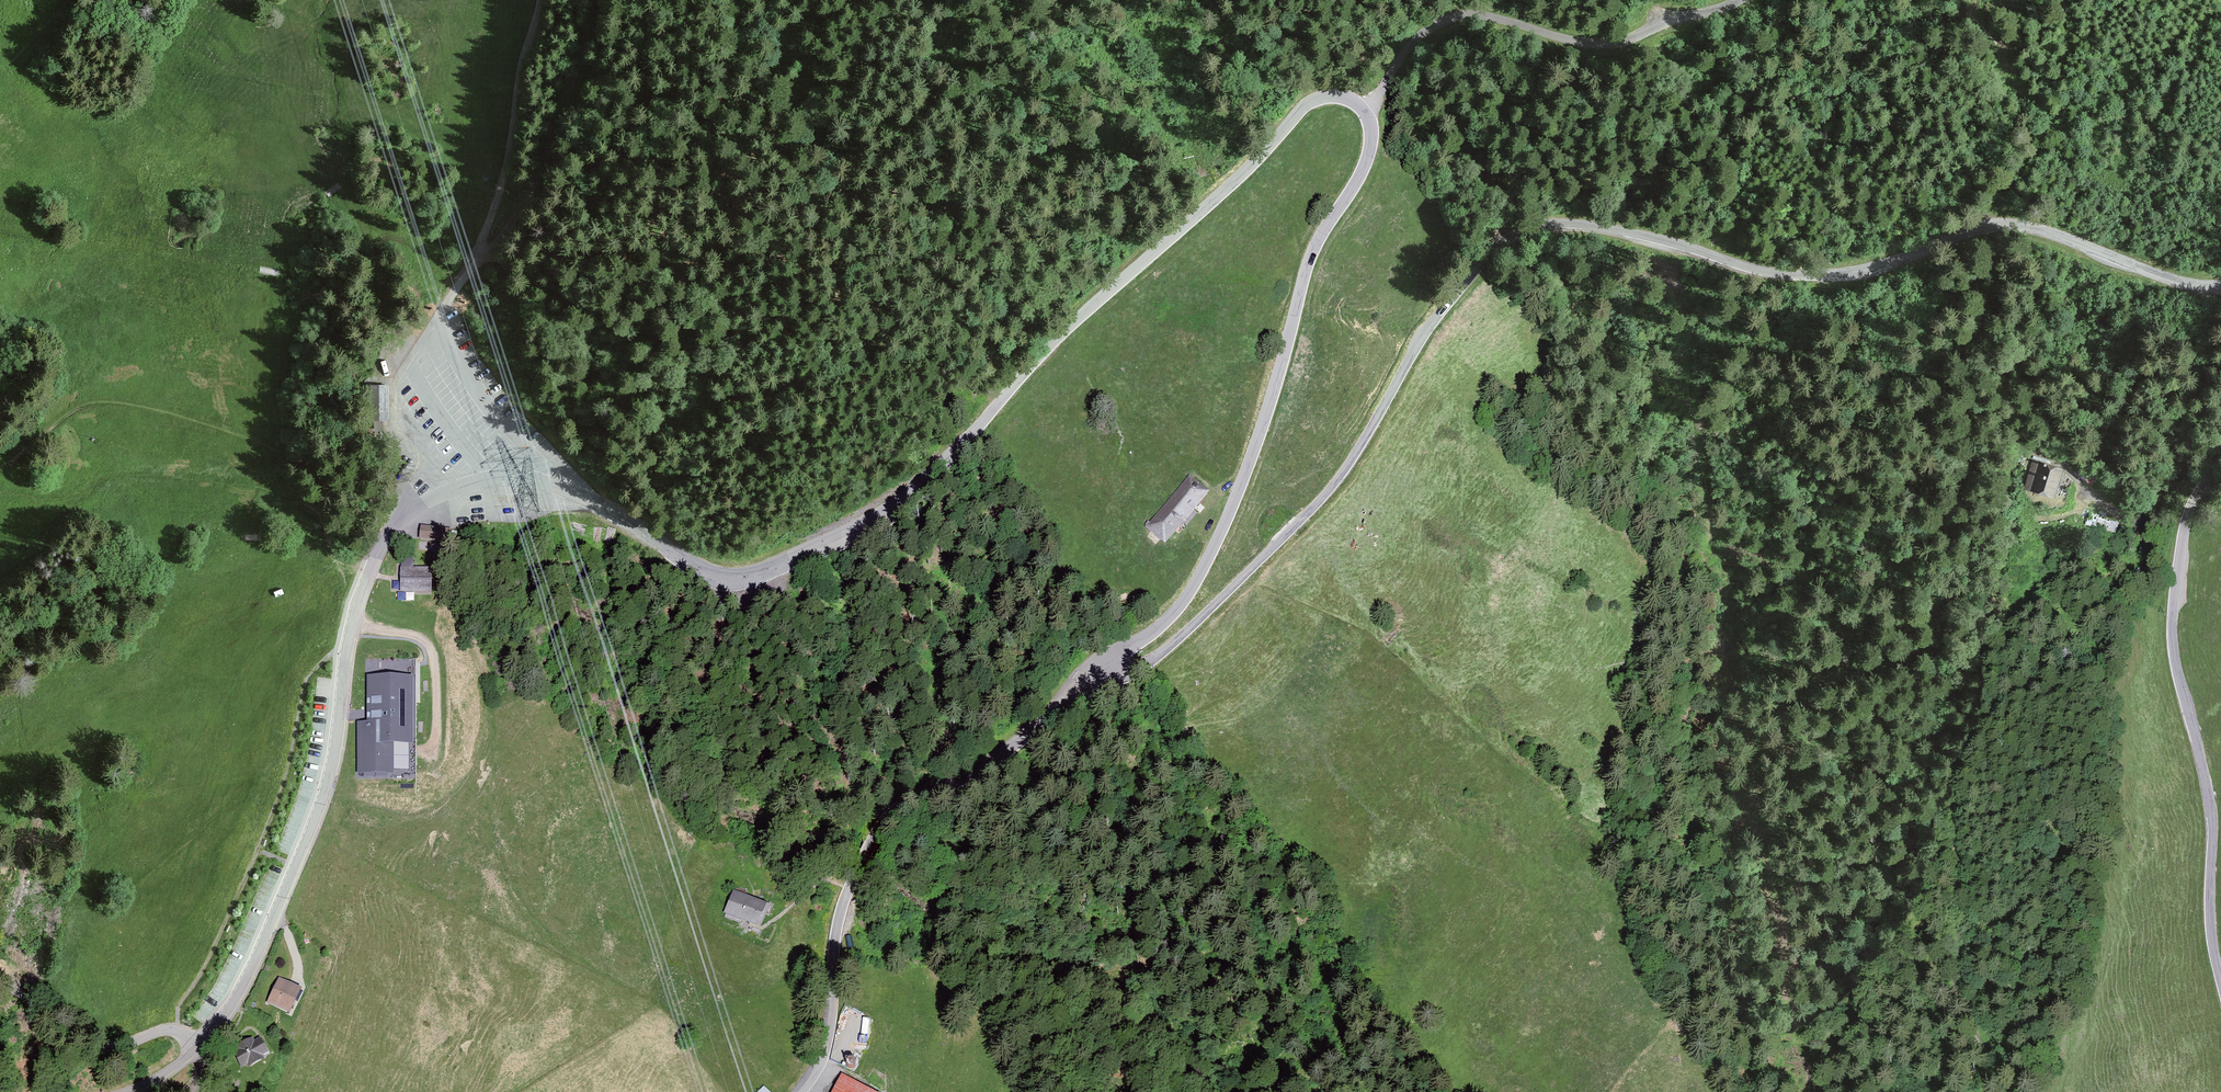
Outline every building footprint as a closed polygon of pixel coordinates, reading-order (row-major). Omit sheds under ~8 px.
[(388,421),(387,386),(373,386),(374,421),(388,421)] [(2063,470),(2032,461),(2024,489),(2055,498),(2063,470)] [(1211,492),(1189,475),(1147,528),(1169,545),(1211,492)] [(442,542),(442,527),(421,526),(420,541),(442,542)] [(448,545),(452,528),(445,527),(441,543),(448,545)] [(431,567),(398,566),(397,588),(431,589),(431,567)] [(409,676),(369,676),(368,721),(357,721),(357,773),(393,773),(393,741),(409,742),(409,676)] [(769,905),(733,889),(723,913),(758,929),(769,905)] [(300,988),(282,978),(268,1005),(287,1014),(300,988)] [(272,1057),(263,1041),(257,1045),(256,1043),(243,1049),(246,1056),(237,1060),(243,1071),(254,1065),(257,1072),(268,1066),(265,1060),(272,1057)] [(843,1074),(833,1091),(875,1091),(843,1074)]
